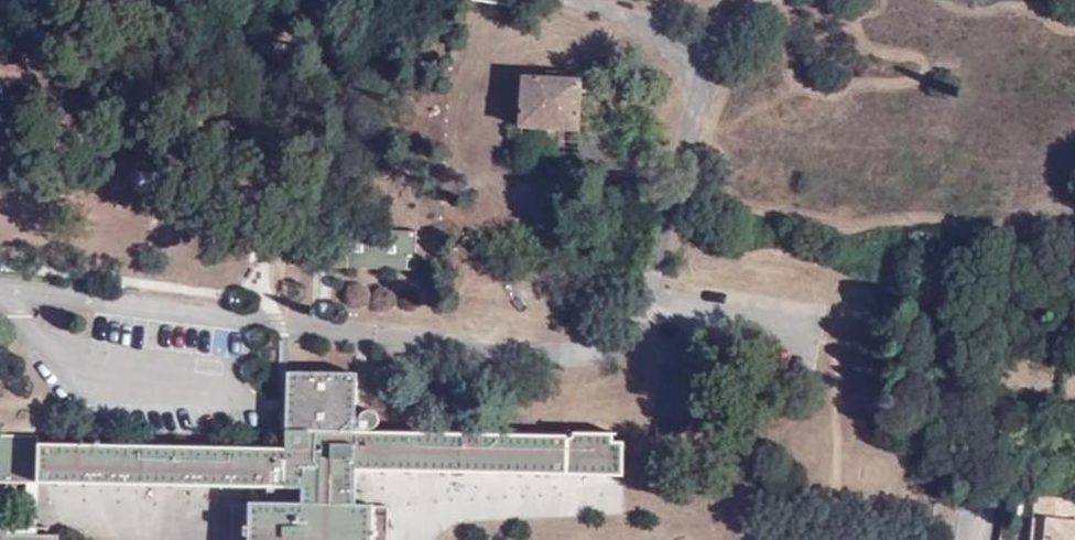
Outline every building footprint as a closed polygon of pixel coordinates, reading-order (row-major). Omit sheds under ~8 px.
[(577,127),(582,77),(523,73),(518,124),(577,127)] [(21,482),(34,482),(261,485),(260,504),(226,503),(226,539),(384,539),(384,504),(350,503),(351,468),(618,473),(619,440),(608,440),(608,434),(350,429),(351,372),(282,370),(280,446),(34,441),(34,433),(0,433),(0,481),(21,482)] [(32,535),(34,482),(21,482),(20,534),(32,535)] [(1035,539),(1074,539),(1074,502),(1038,498),(1035,539)] [(0,524),(0,539),(51,539),(51,534),(32,535),(20,534),(2,534),(1,524),(0,524)]
